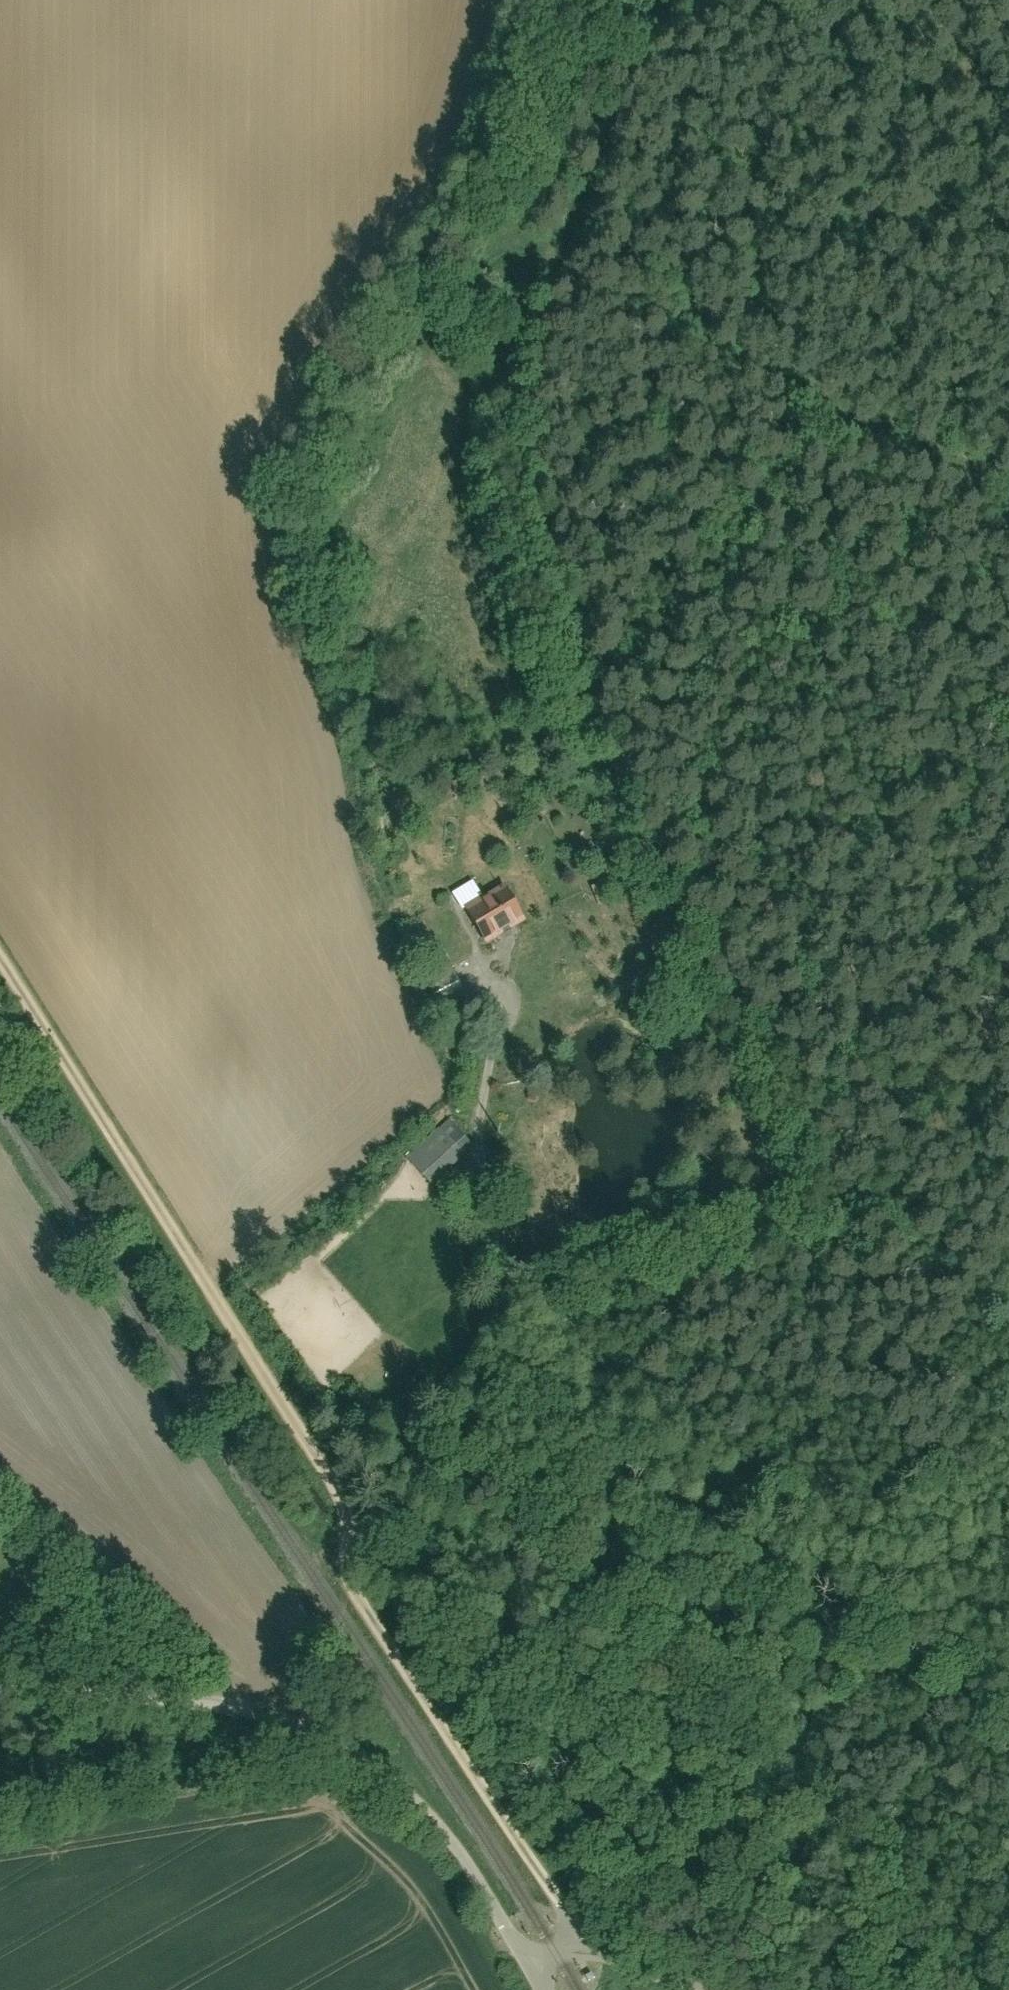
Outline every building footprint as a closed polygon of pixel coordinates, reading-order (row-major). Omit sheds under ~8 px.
[(505,894),(471,915),(490,945),(524,924),(505,894)] [(408,1156),(436,1185),(477,1146),(448,1117),(408,1156)]
